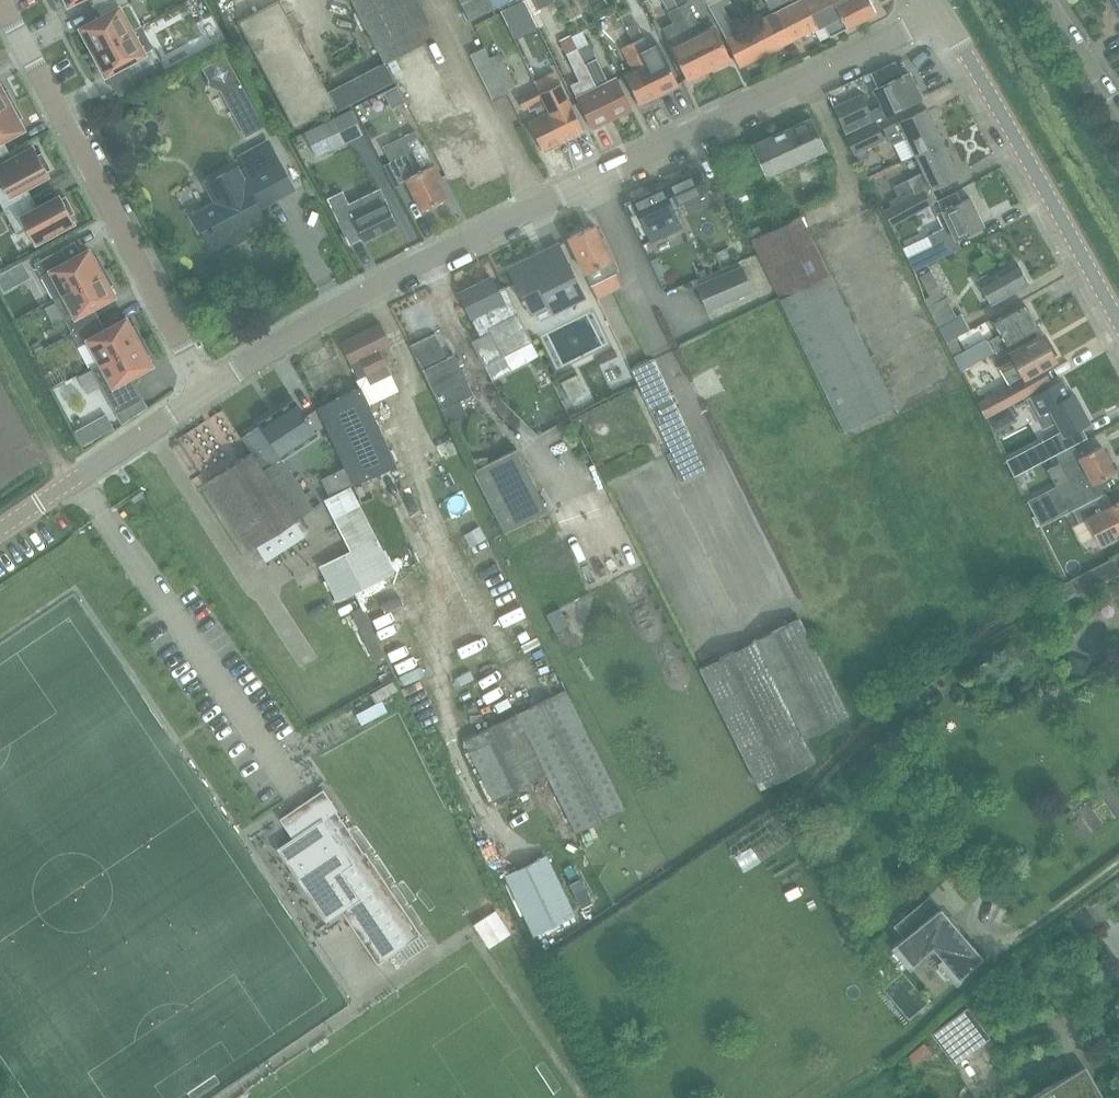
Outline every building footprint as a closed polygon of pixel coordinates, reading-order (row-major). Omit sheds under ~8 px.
[(80,28),(93,51),(142,26),(129,2),(128,0),(106,0),(95,6),(101,17),(80,28)] [(238,22),(294,129),(335,107),(338,112),(394,82),(385,64),(329,94),(279,0),(238,22)] [(385,64),(424,44),(401,0),(351,0),(385,64)] [(470,20),(496,6),(508,0),(459,0),(470,20)] [(498,9),(511,36),(535,24),(530,13),(526,5),(524,0),(517,0),(498,9)] [(708,70),(730,59),(714,27),(702,33),(686,0),(674,0),(677,7),(708,70)] [(744,28),(738,16),(729,21),(723,7),(732,3),(730,0),(719,0),(708,6),(740,68),(823,25),(829,37),(875,13),(869,0),(797,0),(744,28)] [(769,11),(790,0),(764,0),(769,11)] [(1117,16),(1118,15),(1118,0),(1108,0),(1117,16)] [(708,70),(677,7),(667,12),(673,23),(661,29),(687,80),(708,70)] [(633,42),(627,30),(621,17),(611,22),(623,47),(621,47),(633,71),(624,75),(639,104),(658,94),(632,42),(633,42)] [(142,26),(93,51),(105,74),(107,73),(126,63),(132,75),(160,61),(160,60),(153,47),(142,26)] [(632,42),(658,94),(678,85),(668,65),(664,56),(655,60),(642,32),(640,32),(637,26),(627,30),(633,42),(632,42)] [(560,41),(574,70),(578,79),(569,84),(591,128),(611,118),(577,49),(576,50),(569,37),(560,41)] [(484,46),(481,48),(505,96),(508,94),(507,90),(515,86),(494,44),(489,47),(493,56),(490,58),(484,46)] [(577,49),(611,118),(631,108),(616,78),(606,82),(587,44),(577,49)] [(469,54),(493,102),(505,96),(481,48),(469,54)] [(225,56),(202,68),(209,80),(208,83),(210,86),(220,90),(231,110),(249,100),(225,56)] [(398,87),(417,125),(441,113),(453,137),(447,140),(470,187),(501,172),(477,125),(464,131),(452,107),(455,106),(437,68),(398,87)] [(545,73),(532,79),(536,87),(538,90),(563,141),(583,131),(558,80),(550,84),(545,73)] [(873,121),(900,108),(920,99),(908,73),(878,87),(885,104),(869,111),(861,95),(833,108),(845,133),(864,124),(862,119),(870,115),(873,121)] [(396,86),(383,93),(392,108),(404,102),(396,86)] [(14,104),(7,90),(3,92),(0,87),(0,111),(14,104)] [(538,90),(521,98),(527,110),(535,106),(540,116),(528,122),(533,131),(543,151),(563,141),(538,90)] [(9,152),(2,140),(23,129),(17,120),(21,117),(14,104),(0,111),(0,157),(9,152)] [(906,138),(915,155),(942,142),(926,108),(883,129),(891,145),(906,138)] [(350,109),(303,131),(315,157),(362,134),(350,109)] [(874,122),(845,136),(854,154),(883,140),(874,122)] [(390,162),(384,165),(395,188),(406,182),(411,192),(421,211),(446,198),(438,181),(442,179),(434,164),(424,145),(422,146),(415,132),(400,140),(407,154),(390,162)] [(213,204),(194,214),(215,254),(234,243),(231,237),(264,219),(259,209),(293,190),(266,140),(236,156),(242,169),(240,170),(237,164),(202,183),(214,204),(213,204)] [(937,201),(931,188),(958,175),(942,142),(915,155),(923,172),(907,180),(914,195),(913,196),(909,190),(888,201),(891,207),(884,211),(890,227),(937,201)] [(755,156),(761,188),(825,175),(820,151),(805,154),(804,147),(755,156)] [(31,198),(25,186),(47,174),(46,172),(50,170),(41,154),(37,156),(34,149),(0,167),(0,181),(3,186),(0,188),(0,204),(4,212),(31,198)] [(632,202),(641,222),(651,242),(684,227),(677,211),(674,205),(705,190),(697,172),(632,202)] [(804,211),(797,215),(808,237),(852,215),(843,196),(847,194),(839,179),(798,199),(804,211)] [(341,193),(328,199),(350,243),(362,237),(363,240),(395,224),(386,204),(379,190),(359,200),(362,205),(350,210),(341,193)] [(956,192),(937,201),(942,211),(949,207),(961,202),(956,192)] [(34,244),(73,222),(70,216),(73,213),(65,198),(61,200),(60,197),(38,209),(31,198),(4,212),(16,233),(25,228),(34,244)] [(961,202),(949,207),(942,211),(936,214),(943,228),(915,243),(926,265),(961,248),(956,238),(982,225),(969,198),(961,202)] [(852,215),(808,237),(818,258),(826,254),(832,265),(872,245),(865,231),(861,233),(852,215)] [(594,225),(568,238),(568,239),(577,258),(591,286),(616,274),(617,273),(604,245),(594,225)] [(553,316),(586,300),(558,244),(512,267),(505,270),(528,316),(548,306),(553,316)] [(838,279),(831,282),(840,302),(885,280),(876,263),(880,261),(872,245),(832,265),(838,279)] [(61,248),(34,263),(53,298),(105,270),(98,257),(94,259),(89,249),(68,260),(61,248)] [(718,282),(739,274),(732,256),(711,264),(718,282)] [(1016,263),(998,274),(991,278),(988,273),(980,278),(982,282),(976,285),(989,307),(1028,283),(1016,263)] [(105,270),(53,298),(72,333),(99,318),(93,307),(114,295),(108,286),(112,284),(105,270)] [(923,300),(946,343),(946,344),(956,339),(956,338),(970,330),(962,314),(956,316),(947,298),(944,299),(930,272),(919,278),(929,297),(923,300)] [(530,341),(514,307),(504,288),(497,291),(491,278),(459,293),(462,299),(480,338),(472,342),(483,365),(530,341)] [(885,280),(840,302),(850,322),(858,318),(864,331),(905,311),(897,295),(893,297),(885,280)] [(961,371),(993,353),(1037,328),(1024,305),(994,322),(1001,334),(987,342),(985,340),(963,352),(956,339),(946,344),(954,358),(961,371)] [(871,344),(863,348),(873,367),(917,345),(909,328),(913,326),(905,311),(864,331),(871,344)] [(99,318),(72,333),(79,346),(88,341),(100,362),(142,339),(135,326),(131,328),(126,318),(105,330),(99,318)] [(390,345),(390,343),(380,323),(340,342),(357,379),(365,375),(369,385),(390,375),(379,350),(390,345)] [(542,356),(557,383),(601,358),(586,331),(542,356)] [(985,417),(1049,381),(1041,368),(1056,361),(1052,356),(1055,354),(1052,348),(1049,349),(1041,335),(995,360),(1009,385),(977,403),(985,417)] [(461,401),(468,398),(474,395),(455,354),(444,360),(433,337),(412,347),(449,425),(468,417),(461,401)] [(100,362),(90,367),(116,414),(143,399),(131,376),(151,365),(146,355),(150,353),(142,339),(100,362)] [(917,345),(873,367),(883,387),(890,383),(897,397),(938,377),(930,361),(926,363),(917,345)] [(561,382),(570,400),(586,392),(576,374),(561,382)] [(657,382),(619,401),(629,422),(668,403),(657,382)] [(1062,382),(1028,400),(1043,427),(1055,421),(1063,436),(1089,422),(1073,394),(1070,396),(1062,382)] [(908,418),(900,421),(910,441),(954,419),(945,402),(949,400),(941,383),(901,404),(908,418)] [(360,388),(318,407),(353,485),(364,479),(395,466),(360,388)] [(251,453),(204,483),(248,551),(314,509),(282,458),(317,436),(307,420),(308,419),(305,414),(304,415),(294,400),(260,422),(261,424),(242,437),(251,452),(251,453)] [(668,403),(629,422),(639,442),(678,423),(668,403)] [(1005,435),(1015,424),(1006,417),(997,428),(1005,435)] [(92,422),(75,431),(82,445),(99,436),(92,422)] [(678,423),(639,442),(649,462),(687,443),(678,423)] [(1031,450),(1007,463),(1014,477),(1038,464),(1055,455),(1065,449),(1058,435),(1031,450)] [(687,443),(649,462),(659,482),(697,463),(687,443)] [(1068,479),(1027,501),(1040,526),(1050,521),(1073,509),(1085,503),(1088,502),(1082,490),(1096,483),(1115,472),(1101,445),(1081,456),(1077,458),(1071,446),(1065,449),(1055,455),(1059,464),(1068,479)] [(547,513),(517,450),(474,471),(505,534),(509,532),(515,543),(537,532),(531,520),(547,513)] [(697,463),(659,482),(669,502),(707,483),(697,463)] [(707,483),(669,502),(679,522),(717,502),(719,502),(709,482),(707,483)] [(395,574),(351,487),(323,501),(349,552),(319,566),(337,602),(395,574)] [(1073,509),(1079,521),(1085,518),(1099,546),(1118,536),(1118,501),(1113,504),(1106,492),(1088,502),(1085,503),(1073,509)] [(717,502),(679,522),(690,542),(728,523),(717,502)] [(478,527),(465,534),(472,546),(485,539),(478,527)] [(1067,540),(1074,555),(1095,545),(1089,530),(1067,540)] [(1118,574),(1118,571),(1112,559),(1059,586),(1066,599),(1077,594),(1077,595),(1118,574)] [(385,655),(361,607),(351,611),(375,660),(385,655)] [(560,608),(547,615),(556,632),(569,625),(560,608)] [(799,657),(787,663),(800,688),(814,681),(811,677),(832,666),(812,627),(790,638),(799,657)] [(765,650),(743,660),(763,701),(783,690),(786,695),(800,688),(787,663),(775,669),(765,650)] [(743,660),(721,671),(733,696),(720,702),(733,727),(747,720),(742,711),(763,701),(743,660)] [(563,691),(462,740),(492,801),(545,776),(573,834),(622,811),(563,691)] [(369,706),(373,716),(398,707),(394,696),(369,706)] [(293,839),(278,849),(308,892),(322,883),(377,964),(421,935),(365,852),(364,853),(336,812),(337,811),(323,789),(279,819),(293,839)] [(804,802),(797,792),(788,799),(795,809),(804,802)] [(547,856),(506,876),(534,935),(575,915),(547,856)] [(925,919),(915,907),(892,927),(903,941),(893,949),(914,974),(933,958),(958,988),(987,963),(940,907),(925,919)] [(1080,936),(1098,923),(1087,909),(1070,922),(1080,936)] [(1106,969),(1116,982),(1118,980),(1118,960),(1106,969)] [(966,1007),(932,1034),(940,1044),(957,1031),(972,1050),(989,1037),(966,1007)] [(1102,1096),(1085,1066),(1066,1077),(1029,1097),(1099,1097),(1102,1096)]
